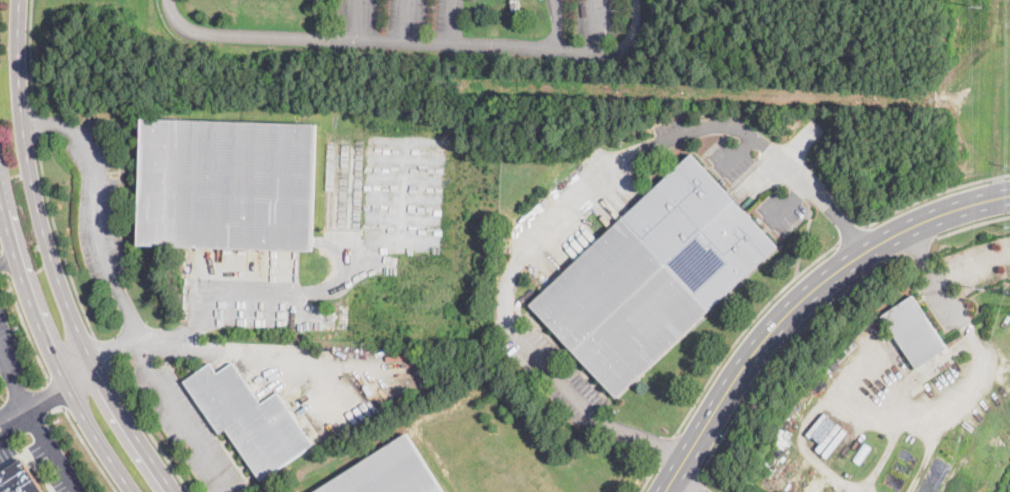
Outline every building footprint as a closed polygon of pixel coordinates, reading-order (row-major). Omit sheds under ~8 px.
[(312,245),(312,252),(139,245),(144,118),(317,124),(312,245)] [(710,311),(617,398),(531,305),(623,218),(710,311)] [(949,348),(917,369),(882,316),(914,295),(949,348)] [(883,332),(878,336),(873,329),(878,325),(883,332)] [(840,366),(835,370),(829,364),(834,360),(840,366)] [(232,362),(261,403),(278,392),(313,443),(261,479),(227,429),(221,433),(210,417),(185,381),(211,363),(217,373),(232,362)] [(837,425),(822,443),(812,435),(827,416),(837,425)] [(406,433),(443,491),(314,491),(406,433)] [(871,446),(859,464),(852,459),(864,441),(871,446)] [(23,458),(44,491),(0,491),(0,473),(23,458)]
